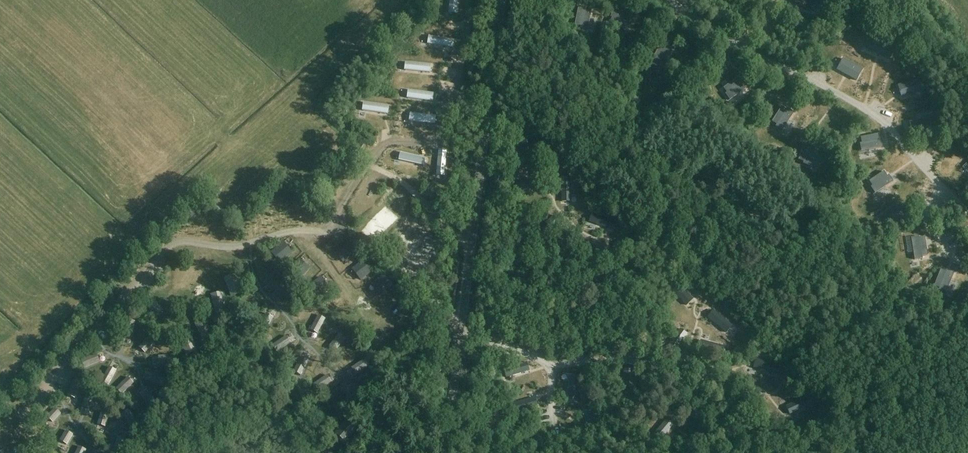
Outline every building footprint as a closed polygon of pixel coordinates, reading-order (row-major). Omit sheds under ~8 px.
[(458,0),(450,0),(449,13),(456,14),(458,0)] [(836,0),(819,0),(814,6),(824,15),(836,0)] [(574,25),(580,26),(580,29),(587,30),(592,9),(584,7),(584,9),(578,8),(574,25)] [(454,40),(429,36),(427,44),(453,48),(454,40)] [(868,51),(889,61),(895,49),(874,40),(868,51)] [(650,64),(655,66),(654,68),(661,72),(671,52),(664,49),(663,50),(658,48),(650,64)] [(836,70),(856,81),(863,70),(843,59),(836,70)] [(431,65),(405,62),(404,70),(430,73),(431,65)] [(723,88),(727,93),(725,94),(729,100),(747,87),(743,81),(741,82),(738,78),(723,88)] [(901,98),(923,91),(920,79),(898,85),(901,98)] [(433,93),(408,90),(407,98),(433,101),(433,93)] [(389,106),(363,103),(362,110),(388,114),(389,106)] [(772,122),(777,125),(775,127),(782,131),(794,113),(787,108),(786,110),(781,107),(772,122)] [(436,116),(410,113),(409,121),(435,124),(436,116)] [(931,132),(930,127),(932,126),(931,119),(909,122),(910,130),(912,130),(913,135),(931,132)] [(860,138),(862,143),(859,144),(861,151),(882,147),(881,139),(879,140),(878,134),(860,138)] [(798,160),(803,162),(803,164),(810,167),(818,146),(810,144),(810,145),(804,143),(798,160)] [(444,176),(447,150),(439,150),(436,176),(444,176)] [(426,158),(400,152),(399,160),(424,166),(426,158)] [(417,171),(413,179),(424,184),(428,175),(417,171)] [(869,181),(872,186),(870,187),(875,194),(893,182),(889,175),(887,176),(884,171),(869,181)] [(561,177),(562,202),(571,202),(570,177),(561,177)] [(515,191),(538,190),(537,180),(514,182),(515,191)] [(392,193),(386,199),(398,211),(404,205),(392,193)] [(884,213),(888,218),(886,219),(890,225),(908,212),(904,206),(902,207),(899,203),(884,213)] [(589,222),(612,230),(615,221),(592,213),(589,222)] [(620,251),(638,242),(638,241),(641,240),(637,232),(616,243),(620,251)] [(576,245),(597,259),(602,252),(582,237),(576,245)] [(924,238),(919,239),(918,237),(911,238),(914,260),(922,258),(921,256),(927,255),(924,238)] [(356,254),(348,242),(334,251),(343,263),(356,254)] [(283,243),(270,253),(280,265),(292,255),(283,243)] [(196,266),(203,260),(196,250),(189,256),(196,266)] [(255,265),(265,263),(262,251),(252,254),(255,265)] [(309,270),(299,260),(286,272),(297,282),(309,270)] [(364,260),(351,270),(361,282),(373,272),(364,260)] [(185,282),(192,275),(180,265),(174,271),(185,282)] [(934,286),(940,288),(939,290),(946,293),(954,273),(947,270),(946,272),(941,270),(934,286)] [(234,275),(223,279),(231,299),(242,294),(234,275)] [(393,285),(382,275),(370,287),(381,297),(393,285)] [(329,290),(321,278),(307,287),(315,299),(329,290)] [(162,284),(166,294),(175,290),(171,280),(162,284)] [(669,289),(687,306),(693,299),(675,282),(669,289)] [(206,296),(211,291),(205,286),(201,292),(206,296)] [(222,292),(210,295),(215,316),(227,313),(222,292)] [(390,308),(395,313),(404,305),(398,300),(390,308)] [(645,325),(665,311),(660,303),(640,317),(645,325)] [(707,317),(726,333),(732,326),(713,310),(707,317)] [(266,313),(257,327),(264,331),(273,317),(266,313)] [(316,334),(323,319),(316,315),(309,330),(316,334)] [(204,317),(193,323),(202,342),(213,336),(204,317)] [(364,331),(374,327),(369,317),(359,322),(364,331)] [(132,338),(135,322),(127,320),(123,337),(132,338)] [(329,321),(322,327),(330,336),(337,329),(329,321)] [(680,329),(666,349),(673,355),(687,334),(680,329)] [(190,333),(178,337),(186,357),(197,352),(190,333)] [(335,352),(345,339),(339,334),(329,347),(335,352)] [(145,353),(156,341),(150,335),(139,348),(145,353)] [(287,336),(273,345),(277,352),(291,342),(287,336)] [(377,339),(373,342),(380,349),(384,346),(377,339)] [(698,349),(722,356),(724,347),(701,340),(698,349)] [(84,368),(100,362),(96,354),(81,360),(84,368)] [(159,364),(176,363),(175,354),(158,356),(159,364)] [(301,375),(309,360),(301,356),(294,371),(301,375)] [(753,368),(777,375),(779,367),(756,359),(753,368)] [(356,376),(370,366),(365,360),(351,369),(356,376)] [(506,378),(530,371),(527,362),(503,369),(506,378)] [(108,386),(116,371),(109,367),(101,381),(108,386)] [(167,379),(151,373),(148,381),(164,387),(167,379)] [(318,391),(332,381),(327,375),(313,384),(318,391)] [(571,375),(568,400),(577,401),(580,376),(571,375)] [(123,396),(135,384),(129,378),(117,390),(123,396)] [(73,380),(66,395),(74,399),(81,383),(73,380)] [(355,408),(354,391),(346,391),(347,408),(355,408)] [(159,408),(149,393),(142,398),(152,412),(159,408)] [(89,409),(94,398),(86,395),(81,406),(89,409)] [(789,415),(812,404),(808,396),(786,406),(789,415)] [(514,413),(538,407),(535,398),(511,404),(514,413)] [(55,408),(46,416),(52,422),(61,413),(55,408)] [(121,415),(132,428),(139,423),(128,409),(121,415)] [(101,413),(97,425),(105,427),(109,416),(101,413)] [(668,417),(653,436),(660,442),(675,423),(668,417)] [(345,445),(357,431),(346,422),(334,435),(345,445)] [(21,447),(8,426),(0,431),(0,452),(12,452),(21,447)] [(764,428),(740,435),(743,444),(767,437),(764,428)] [(108,444),(116,440),(111,429),(102,434),(108,444)] [(66,430),(60,441),(67,445),(73,435),(66,430)] [(688,450),(712,443),(710,435),(686,441),(688,450)] [(112,452),(121,452),(125,441),(117,438),(112,452)] [(90,452),(92,452),(100,449),(95,440),(86,445),(90,452)] [(542,450),(540,441),(516,448),(517,452),(532,452),(542,450)]
